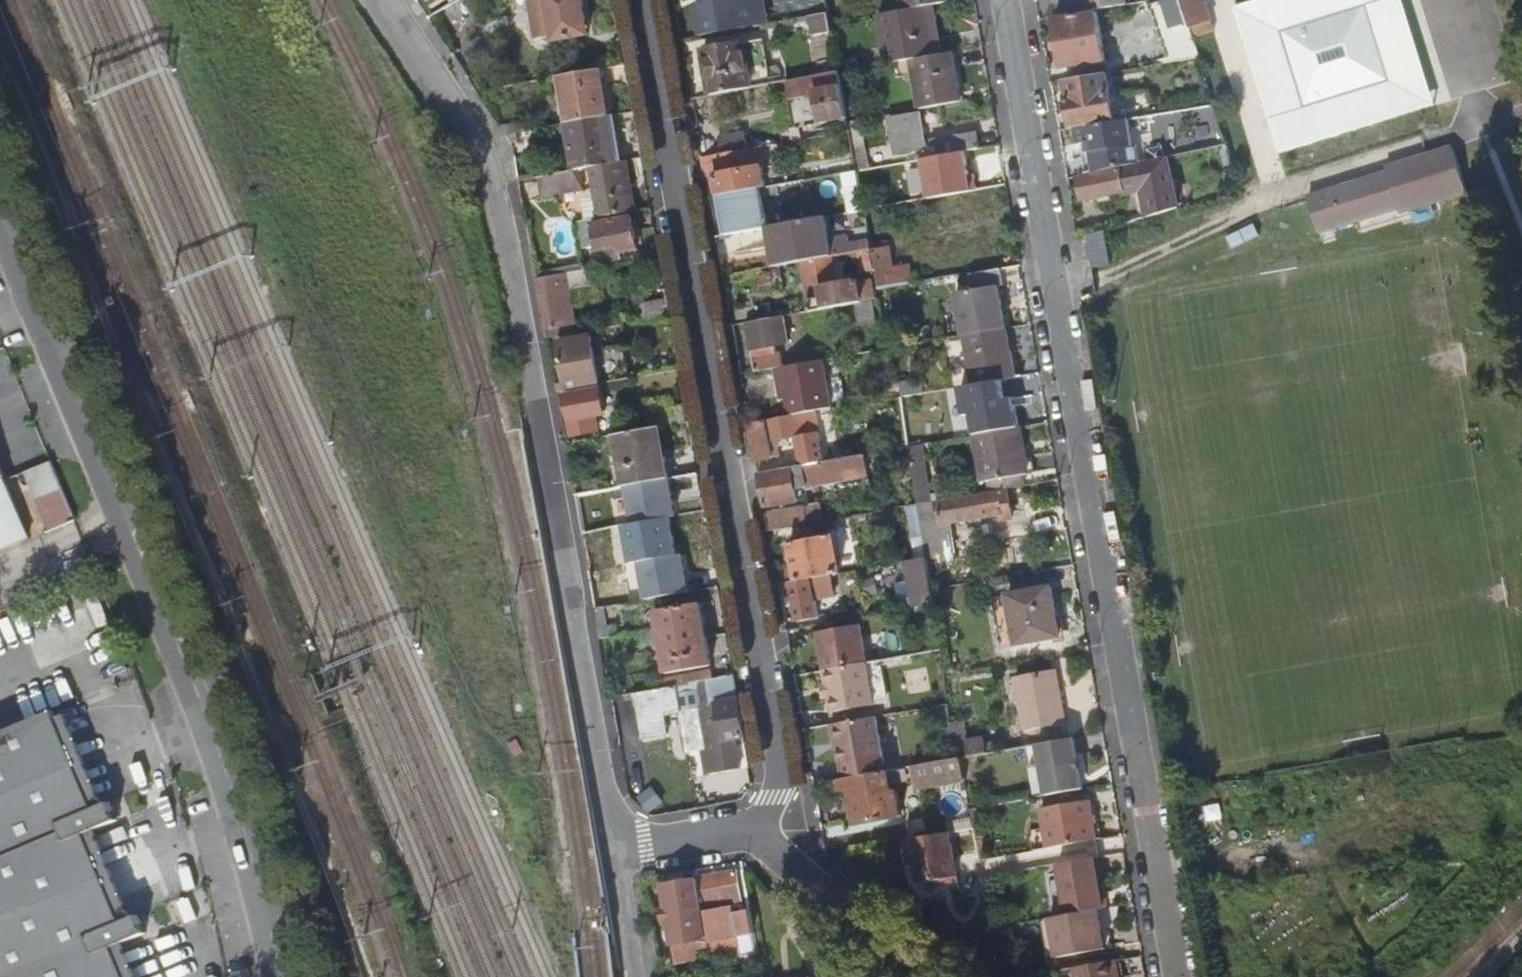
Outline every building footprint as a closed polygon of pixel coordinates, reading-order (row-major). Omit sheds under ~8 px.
[(537,34),(554,30),(556,41),(590,34),(584,0),(531,0),(537,34)] [(691,28),(727,22),(724,0),(686,0),(691,28)] [(773,15),(828,10),(827,0),(772,0),(773,15)] [(840,9),(869,6),(868,0),(839,0),(840,9)] [(905,11),(927,7),(952,2),(951,0),(903,0),(905,11)] [(1086,12),(1129,4),(1128,0),(1084,0),(1086,12)] [(1171,62),(1202,57),(1197,39),(1185,0),(1154,0),(1151,0),(1171,62)] [(1197,39),(1218,31),(1206,0),(1185,0),(1197,39)] [(1438,107),(1409,0),(1240,0),(1239,0),(1280,150),(1438,107)] [(878,16),(888,65),(914,60),(936,56),(927,7),(905,11),(878,16)] [(815,33),(834,30),(831,11),(812,15),(815,33)] [(1058,19),(1067,68),(1107,61),(1098,12),(1086,14),(1058,19)] [(740,16),(742,29),(762,26),(760,13),(740,16)] [(705,50),(713,95),(754,88),(746,43),(705,50)] [(914,60),(922,109),(964,102),(955,53),(936,56),(914,60)] [(799,69),(801,80),(817,77),(815,66),(799,69)] [(559,78),(568,125),(611,116),(603,69),(559,78)] [(789,82),(796,127),(849,119),(841,73),(817,77),(801,80),(789,82)] [(1067,80),(1075,129),(1080,128),(1117,122),(1109,73),(1067,80)] [(892,120),(898,156),(928,151),(921,115),(892,120)] [(568,125),(577,170),(581,169),(593,167),(619,162),(611,116),(568,125)] [(1132,119),(1137,145),(1141,145),(1144,162),(1150,161),(1143,117),(1132,119)] [(1080,128),(1083,145),(1089,144),(1091,154),(1093,153),(1097,172),(1122,167),(1144,162),(1141,145),(1137,145),(1132,119),(1117,122),(1080,128)] [(719,138),(721,155),(749,150),(746,133),(719,138)] [(980,134),(934,143),(937,157),(982,149),(980,134)] [(1083,145),(1088,174),(1097,172),(1093,153),(1091,154),(1089,144),(1083,145)] [(1222,146),(1227,164),(1234,163),(1229,145),(1222,146)] [(717,177),(720,195),(754,189),(767,187),(760,148),(749,150),(721,155),(703,158),(707,178),(717,177)] [(1389,173),(1309,197),(1319,232),(1399,208),(1401,213),(1468,192),(1454,148),(1387,168),(1389,173)] [(929,196),(976,191),(972,154),(925,159),(929,196)] [(1123,169),(1097,175),(1089,176),(1082,178),(1087,200),(1127,192),(1128,194),(1147,190),(1152,215),(1181,206),(1171,157),(1150,161),(1144,162),(1122,167),(1123,169)] [(806,169),(807,180),(858,171),(856,160),(806,169)] [(593,167),(601,217),(628,212),(619,162),(593,167)] [(568,172),(571,193),(585,190),(581,169),(577,170),(568,172)] [(805,180),(807,192),(860,183),(858,171),(807,180),(805,180)] [(540,177),(544,198),(571,193),(568,172),(540,177)] [(720,195),(725,225),(759,219),(754,189),(720,195)] [(589,225),(593,244),(598,243),(600,250),(614,247),(615,253),(639,249),(633,217),(589,225)] [(777,226),(784,265),(805,262),(833,257),(873,249),(871,241),(852,245),(851,237),(831,241),(827,217),(777,226)] [(578,221),(582,246),(593,244),(589,225),(588,219),(578,221)] [(770,227),(777,267),(784,265),(777,226),(770,227)] [(1090,234),(1096,267),(1114,264),(1108,229),(1090,234)] [(873,250),(880,289),(922,282),(920,273),(913,273),(911,265),(895,268),(892,246),(873,250)] [(653,258),(658,282),(665,281),(660,257),(653,258)] [(805,262),(813,311),(858,304),(864,303),(860,281),(838,285),(833,257),(805,262)] [(578,267),(537,275),(538,279),(539,279),(579,272),(586,270),(586,266),(578,267)] [(539,279),(549,330),(577,325),(570,288),(581,286),(579,272),(539,279)] [(948,277),(951,294),(982,288),(979,272),(948,277)] [(635,306),(637,322),(671,316),(668,300),(635,306)] [(858,304),(862,326),(878,323),(875,301),(864,303),(858,304)] [(748,322),(758,372),(777,369),(785,367),(781,345),(790,343),(785,316),(783,317),(776,318),(748,322)] [(967,334),(976,384),(1018,377),(1009,327),(967,334)] [(561,342),(569,386),(577,384),(578,389),(602,384),(592,336),(561,342)] [(777,369),(780,384),(785,384),(788,399),(791,417),(813,413),(833,409),(824,360),(785,367),(777,369)] [(567,390),(575,435),(599,430),(596,414),(607,412),(603,384),(602,384),(578,389),(567,390)] [(752,424),(758,460),(782,456),(779,440),(805,435),(805,437),(817,435),(813,413),(791,417),(752,424)] [(978,434),(986,481),(992,480),(1023,474),(1031,473),(1023,426),(978,434)] [(612,435),(620,486),(624,486),(671,477),(667,458),(669,458),(669,456),(661,457),(655,428),(612,435)] [(17,480),(0,438),(0,553),(39,536),(14,481),(17,480)] [(803,448),(806,464),(836,459),(833,442),(803,448)] [(909,447),(911,458),(932,454),(931,443),(909,447)] [(804,465),(807,480),(808,486),(870,475),(866,454),(836,459),(806,464),(804,465)] [(63,529),(89,517),(64,459),(38,471),(63,529)] [(760,473),(766,506),(799,500),(796,482),(807,480),(804,465),(760,473)] [(624,486),(628,504),(671,497),(672,502),(703,497),(699,472),(671,477),(624,486)] [(992,480),(993,491),(1009,489),(1025,486),(1023,474),(992,480)] [(585,483),(587,492),(596,491),(602,490),(600,480),(585,483)] [(993,491),(920,504),(929,556),(957,551),(952,521),(1001,512),(1002,519),(1014,517),(1009,489),(993,491)] [(767,512),(771,531),(824,521),(821,502),(811,504),(767,512)] [(793,542),(800,580),(839,573),(843,572),(837,534),(793,542)] [(907,560),(916,606),(937,603),(935,587),(929,556),(907,560)] [(793,582),(800,621),(820,618),(815,591),(842,587),(839,573),(800,580),(793,582)] [(1011,593),(1020,643),(1063,635),(1055,585),(1011,593)] [(658,611),(669,672),(713,664),(702,603),(658,611)] [(842,620),(843,631),(865,627),(863,616),(842,620)] [(803,643),(805,659),(814,657),(815,665),(834,662),(827,625),(809,628),(811,641),(803,643)] [(869,662),(877,704),(892,701),(885,659),(869,662)] [(826,670),(834,712),(877,704),(869,662),(826,670)] [(1019,676),(1028,729),(1069,721),(1059,668),(1019,676)] [(714,671),(666,679),(667,687),(716,678),(714,671)] [(682,711),(690,750),(704,748),(710,776),(744,770),(738,739),(747,737),(736,675),(716,678),(667,687),(634,692),(639,719),(682,711)] [(106,813),(63,710),(0,736),(0,861),(106,813)] [(836,724),(837,729),(880,721),(879,716),(836,724)] [(837,729),(846,778),(888,771),(880,721),(837,729)] [(1077,736),(1041,743),(1050,794),(1086,787),(1077,736)] [(958,758),(916,766),(919,781),(920,788),(968,779),(964,757),(958,758)] [(890,770),(893,785),(899,784),(919,781),(916,766),(890,770)] [(853,788),(859,823),(904,816),(899,784),(893,785),(890,770),(888,771),(846,778),(837,780),(839,790),(853,788)] [(817,783),(819,793),(839,790),(837,780),(817,783)] [(1048,829),(1052,850),(1100,840),(1094,803),(1093,799),(1044,808),(1048,829)] [(1099,802),(1094,803),(1100,840),(1105,839),(1099,802)] [(125,947),(158,933),(151,917),(135,924),(97,834),(128,821),(122,806),(106,813),(0,861),(0,976),(54,976),(125,947)] [(861,839),(908,832),(906,818),(859,825),(861,839)] [(1048,829),(1033,832),(1037,853),(1052,850),(1048,829)] [(960,876),(952,832),(908,840),(911,856),(918,854),(919,863),(923,883),(942,880),(947,884),(955,882),(959,876),(960,876)] [(918,854),(911,856),(913,865),(919,863),(918,854)] [(1104,857),(1099,858),(1106,894),(1110,893),(1104,857)] [(1099,858),(1062,865),(1072,916),(1103,910),(1108,909),(1109,909),(1106,894),(1099,858)] [(747,911),(740,873),(701,879),(712,938),(713,943),(757,934),(753,909),(747,911)] [(712,938),(701,879),(666,885),(670,910),(666,911),(667,920),(671,920),(676,944),(712,938)] [(1108,909),(1103,910),(1109,948),(1114,948),(1108,909)] [(1072,916),(1056,920),(1063,958),(1109,948),(1103,910),(1072,916)] [(54,976),(134,976),(125,947),(54,976)] [(1117,959),(1120,976),(1127,976),(1123,958),(1117,959)] [(1077,968),(1079,976),(1120,976),(1117,959),(1077,968)]
